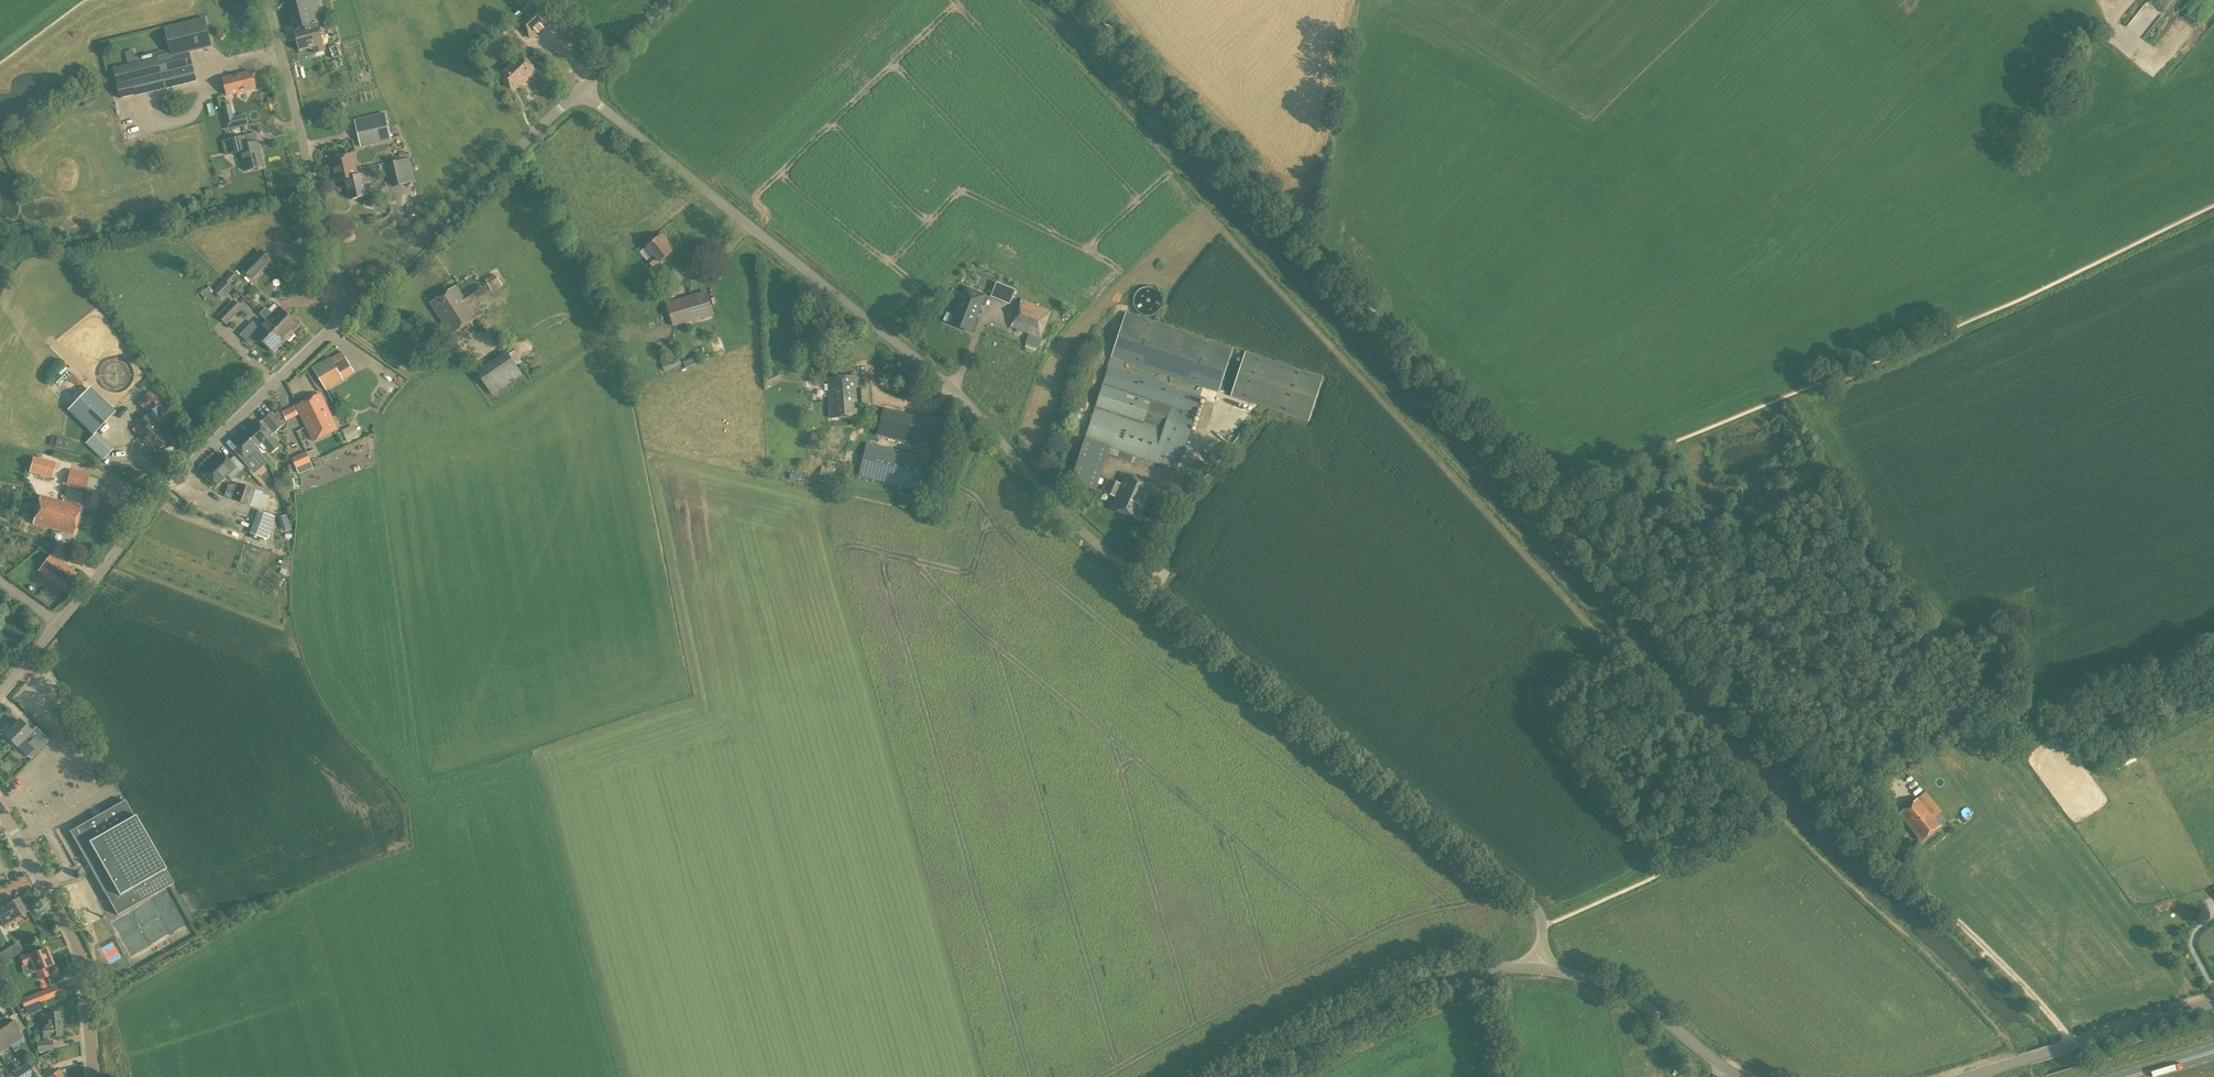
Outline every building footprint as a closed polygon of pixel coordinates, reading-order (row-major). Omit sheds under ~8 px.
[(318,24),(324,23),(318,0),(286,0),(293,30),(294,30),(299,51),(313,47),(314,53),(325,51),(318,24)] [(529,39),(547,23),(545,21),(547,19),(534,5),(514,23),(529,39)] [(189,51),(210,46),(204,19),(166,28),(171,49),(173,55),(189,51)] [(332,59),(343,55),(339,44),(329,47),(332,59)] [(189,52),(189,51),(173,55),(171,49),(156,53),(157,56),(127,62),(128,65),(113,68),(120,98),(135,95),(135,96),(196,81),(189,52)] [(128,59),(137,57),(135,50),(127,52),(128,59)] [(517,89),(535,71),(519,54),(500,72),(517,89)] [(227,96),(256,89),(251,71),(222,78),(227,96)] [(230,102),(224,112),(233,117),(239,108),(230,102)] [(361,147),(391,140),(385,113),(354,120),(361,147)] [(239,117),(240,121),(240,123),(247,121),(245,115),(239,117)] [(239,118),(226,121),(228,129),(241,126),(239,118)] [(258,141),(256,133),(229,139),(233,154),(241,152),(245,171),(264,166),(258,141)] [(408,160),(409,152),(399,151),(398,159),(408,160)] [(355,171),(356,170),(353,154),(330,159),(335,181),(345,178),(345,179),(346,179),(345,176),(349,175),(348,172),(355,171)] [(391,188),(407,184),(401,159),(386,163),(391,188)] [(346,179),(345,179),(350,200),(366,196),(361,174),(357,175),(356,170),(355,171),(348,172),(349,175),(345,176),(346,179)] [(670,242),(663,233),(646,247),(654,256),(648,261),(652,267),(658,262),(659,262),(676,249),(670,242)] [(252,279),(271,260),(260,249),(242,269),(252,279)] [(12,272),(5,269),(0,281),(7,284),(12,272)] [(491,287),(499,282),(494,273),(486,279),(491,287)] [(221,298),(232,287),(224,279),(213,290),(221,298)] [(1012,303),(1018,288),(999,281),(993,296),(1012,303)] [(475,300),(483,294),(477,285),(462,295),(456,286),(430,303),(451,335),(484,313),(475,300)] [(949,323),(949,324),(971,333),(986,295),(964,286),(953,315),(955,316),(951,324),(949,323)] [(213,291),(208,287),(205,290),(205,289),(200,294),(206,299),(213,291)] [(673,327),(713,314),(706,291),(666,303),(673,327)] [(226,325),(242,308),(233,299),(217,316),(226,325)] [(1040,338),(1050,310),(1022,299),(1011,327),(1040,338)] [(266,320),(286,340),(299,326),(279,306),(266,320)] [(1218,392),(1232,348),(1126,313),(1111,356),(1218,392)] [(273,352),(286,340),(266,320),(253,333),(273,352)] [(432,327),(420,335),(425,343),(438,335),(432,327)] [(1038,349),(1042,339),(1028,334),(1024,344),(1026,345),(1025,347),(1034,350),(1035,348),(1038,349)] [(417,347),(423,343),(420,339),(415,343),(417,347)] [(492,395),(522,375),(507,351),(476,372),(492,395)] [(1323,377),(1245,351),(1230,395),(1308,421),(1323,377)] [(664,371),(681,365),(677,353),(660,359),(664,371)] [(350,372),(339,355),(331,360),(330,357),(312,367),(326,390),(344,380),(342,377),(350,372)] [(1084,438),(1069,482),(1096,491),(1109,448),(1176,470),(1201,397),(1108,366),(1084,439),(1084,438)] [(856,390),(855,377),(828,378),(831,418),(859,416),(858,405),(857,405),(857,402),(866,401),(866,390),(856,390)] [(92,434),(114,411),(89,386),(67,409),(92,434)] [(144,409),(152,401),(145,394),(137,403),(144,409)] [(313,441),(338,429),(321,394),(298,405),(305,420),(304,421),(313,441)] [(295,404),(283,411),(288,420),(300,413),(295,404)] [(894,411),(895,407),(885,404),(884,408),(883,408),(876,436),(938,450),(944,423),(894,411)] [(255,440),(260,445),(262,443),(271,454),(279,447),(270,436),(284,424),(273,412),(259,423),(258,422),(243,434),(251,443),(255,440)] [(156,450),(167,439),(157,429),(161,426),(147,413),(139,422),(145,428),(138,435),(144,441),(146,440),(156,450)] [(347,442),(359,436),(354,425),(342,430),(347,442)] [(102,460),(113,448),(96,432),(85,443),(102,460)] [(246,457),(260,445),(255,440),(251,443),(243,434),(233,443),(246,457)] [(70,439),(57,437),(55,447),(69,450),(70,439)] [(918,491),(925,457),(885,446),(866,442),(858,476),(918,491)] [(312,467),(310,462),(306,452),(292,458),(297,468),(301,465),(303,471),(312,467)] [(217,484),(235,467),(223,454),(205,471),(217,484)] [(56,464),(34,460),(31,475),(52,479),(56,464)] [(85,491),(89,475),(62,468),(58,485),(85,491)] [(1152,485),(1125,473),(1121,484),(1110,480),(1104,492),(1115,497),(1111,508),(1139,521),(1145,507),(1143,507),(1152,485)] [(255,489),(239,483),(238,485),(229,484),(224,497),(249,505),(250,505),(262,510),(267,497),(262,495),(263,493),(255,490),(255,489)] [(61,502),(61,501),(40,496),(33,524),(53,529),(58,510),(63,511),(65,503),(61,502)] [(58,510),(53,529),(73,534),(80,506),(61,501),(61,502),(65,503),(63,511),(58,510)] [(267,539),(275,517),(258,511),(250,533),(267,539)] [(64,591),(78,574),(50,554),(37,571),(64,591)] [(27,755),(39,743),(29,734),(31,731),(19,720),(4,735),(17,747),(17,746),(27,755)] [(1910,827),(1928,812),(1917,799),(1899,814),(1910,827)] [(124,800),(70,832),(118,915),(172,884),(124,800)] [(1928,812),(1910,827),(1921,841),(1939,826),(1928,812)] [(18,898),(7,904),(6,903),(0,906),(0,920),(3,926),(9,923),(9,924),(16,920),(15,918),(26,912),(18,898)] [(2163,928),(2174,925),(2172,920),(2191,914),(2189,908),(2159,917),(2163,928)] [(53,964),(46,949),(37,953),(36,950),(20,957),(24,966),(32,963),(35,971),(36,971),(39,979),(50,975),(47,967),(53,964)] [(26,1016),(39,1011),(36,1003),(59,995),(55,986),(20,999),(26,1016)] [(52,1037),(61,1036),(59,1011),(42,1013),(43,1028),(42,1028),(43,1037),(51,1036),(52,1037)] [(10,1045),(23,1037),(19,1032),(25,1028),(15,1013),(9,1017),(7,1014),(0,1019),(0,1023),(1,1025),(0,1026),(0,1030),(10,1045)] [(0,1030),(0,1053),(10,1045),(0,1030)] [(37,1052),(54,1050),(52,1040),(36,1041),(37,1052)] [(15,1072),(18,1076),(30,1076),(35,1074),(27,1063),(15,1072)]
